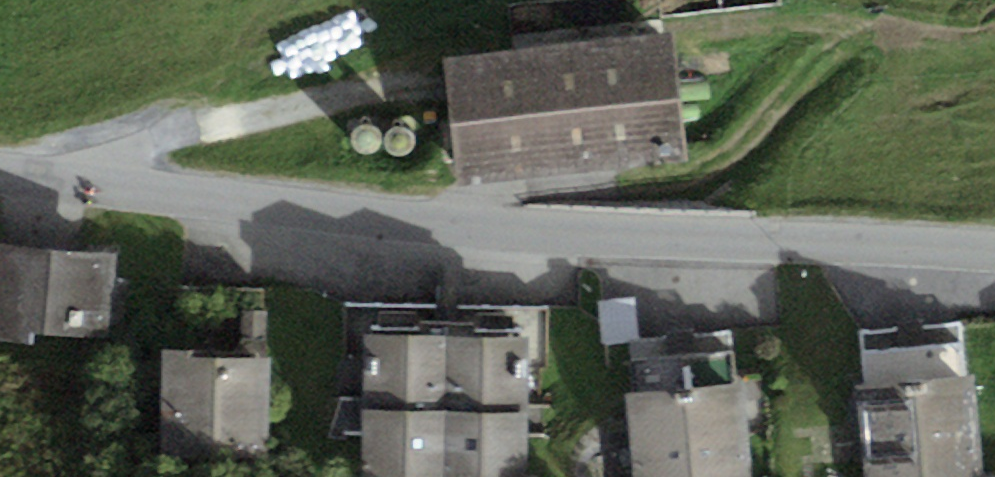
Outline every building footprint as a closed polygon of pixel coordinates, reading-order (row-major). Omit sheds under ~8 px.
[(669,33),(446,62),(461,183),(685,154),(669,33)] [(352,148),(358,154),(367,155),(375,152),(380,145),(382,137),(378,129),(372,124),(364,123),(356,125),(351,131),(349,140),(352,148)] [(388,150),(395,156),(404,158),(412,154),(417,148),(418,139),(415,131),(409,126),(401,125),(393,128),(388,134),(386,142),(388,150)] [(0,243),(0,332),(111,343),(120,255),(0,243)] [(268,288),(163,287),(154,368),(162,453),(267,453),(268,288)] [(628,338),(639,337),(635,295),(597,299),(600,340),(628,338)] [(344,306),(344,360),(363,360),(363,476),(533,476),(533,363),(551,363),(551,306),(457,306),(457,325),(437,325),(438,306),(344,306)] [(861,331),(872,476),(975,476),(964,324),(861,331)] [(628,338),(640,476),(742,476),(729,329),(639,337),(628,338)]
